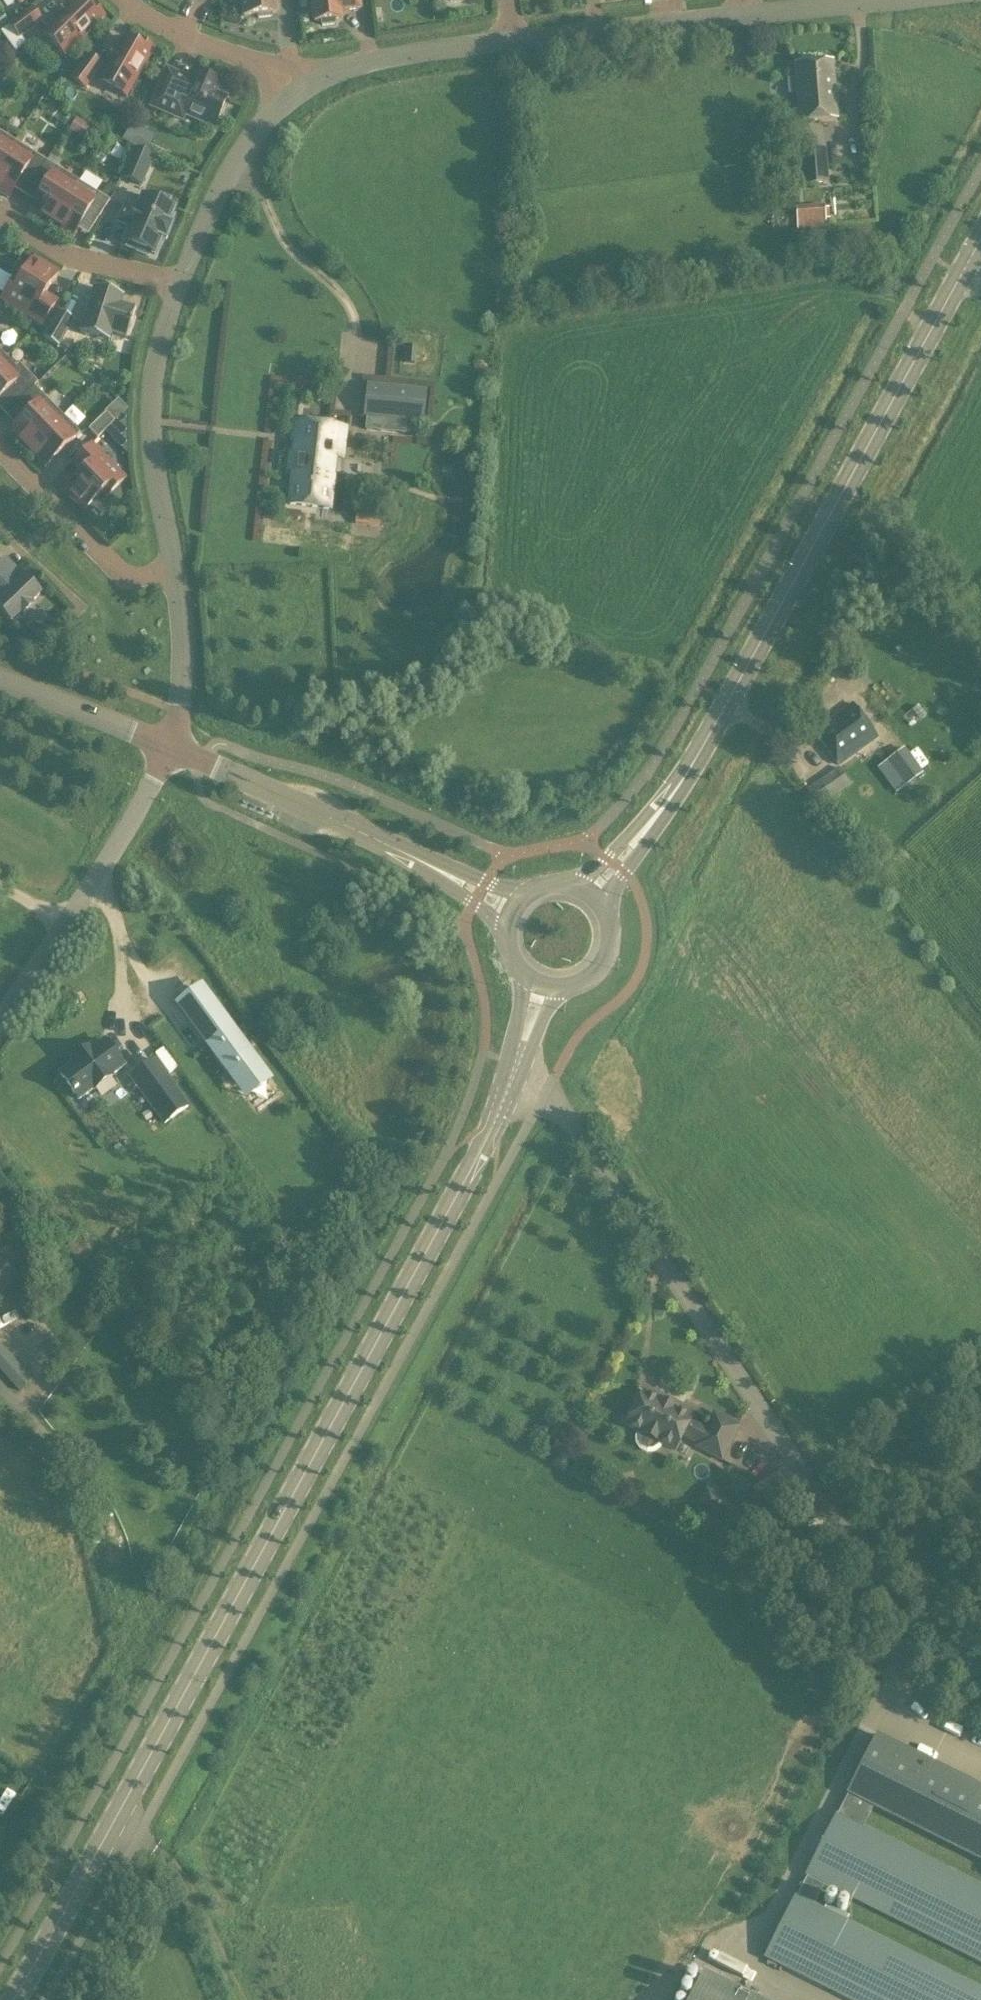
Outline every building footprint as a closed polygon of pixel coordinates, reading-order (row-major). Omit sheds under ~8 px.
[(42,34),(64,56),(103,18),(92,7),(89,10),(79,0),(76,0),(67,9),(65,7),(54,18),(56,20),(42,34)] [(243,17),(257,15),(258,19),(271,18),(271,14),(276,13),(275,0),(237,0),(237,2),(241,1),(243,17)] [(314,22),(321,22),(322,26),(334,25),(334,20),(341,19),(340,12),(359,10),(358,0),(311,0),(314,22)] [(18,39),(41,22),(31,9),(9,26),(18,39)] [(126,98),(148,58),(153,50),(139,42),(137,46),(123,38),(116,51),(113,50),(106,64),(108,65),(98,82),(126,98)] [(88,57),(71,80),(84,89),(101,67),(88,57)] [(836,120),(832,62),(794,65),(799,123),(836,120)] [(166,70),(161,82),(150,108),(182,121),(184,116),(213,128),(225,100),(214,95),(219,84),(191,72),(188,79),(166,70)] [(69,131),(77,135),(84,123),(76,119),(69,131)] [(132,140),(149,145),(152,134),(136,129),(132,140)] [(14,142),(0,134),(0,164),(14,142)] [(46,162),(14,142),(0,164),(0,194),(8,199),(25,172),(36,178),(46,162)] [(828,183),(825,146),(800,148),(803,185),(828,183)] [(780,148),(782,164),(792,163),(791,148),(780,148)] [(122,179),(140,187),(153,157),(134,149),(122,179)] [(52,222),(77,182),(46,162),(36,178),(46,185),(29,212),(41,219),(43,216),(52,222)] [(99,218),(109,202),(77,182),(52,222),(62,228),(59,231),(71,238),(88,211),(99,218)] [(167,224),(174,209),(143,196),(137,211),(126,206),(118,224),(129,228),(123,242),(137,248),(135,252),(148,258),(150,254),(154,255),(161,239),(166,241),(172,226),(167,224)] [(824,205),(795,207),(797,231),(826,229),(824,205)] [(39,263),(33,259),(20,281),(15,278),(2,299),(42,324),(55,303),(43,296),(57,274),(51,271),(52,269),(40,262),(39,263)] [(120,306),(123,297),(94,288),(80,334),(108,343),(111,335),(126,340),(136,311),(120,306)] [(59,311),(43,339),(57,348),(73,320),(59,311)] [(405,346),(403,363),(414,364),(416,347),(405,346)] [(5,394),(16,405),(34,387),(37,384),(19,365),(15,368),(6,358),(0,364),(0,398),(5,394)] [(366,385),(363,418),(423,424),(426,391),(366,385)] [(27,416),(11,431),(28,449),(62,416),(34,387),(16,405),(27,416)] [(331,424),(348,423),(348,411),(331,412),(331,424)] [(97,439),(114,423),(105,414),(88,430),(97,439)] [(79,434),(62,416),(28,449),(46,467),(79,434)] [(333,477),(339,477),(344,427),(295,422),(290,472),(293,472),(289,505),(330,509),(333,477)] [(68,497),(78,507),(79,505),(84,510),(102,493),(106,497),(124,480),(90,446),(73,463),(83,473),(64,491),(69,495),(68,497)] [(380,527),(381,504),(357,503),(355,526),(380,527)] [(40,595),(5,560),(0,565),(0,612),(10,623),(20,614),(23,616),(32,607),(29,605),(40,595)] [(877,738),(852,705),(814,732),(838,766),(877,738)] [(903,753),(887,764),(903,788),(920,776),(903,753)] [(863,776),(857,768),(844,777),(838,768),(805,791),(817,808),(863,776)] [(209,1045),(240,1088),(261,1072),(201,990),(180,1006),(209,1045)] [(71,1061),(73,1064),(60,1074),(72,1090),(71,1091),(74,1095),(75,1095),(79,1100),(123,1068),(104,1042),(92,1050),(90,1047),(71,1061)] [(164,1123),(187,1106),(153,1060),(130,1077),(164,1123)] [(1,1292),(16,1275),(0,1261),(0,1293),(1,1292)] [(26,1271),(4,1295),(22,1312),(42,1290),(39,1287),(47,1278),(32,1264),(26,1271)] [(31,1383),(0,1348),(0,1373),(18,1394),(31,1383)] [(692,1417),(644,1392),(626,1426),(642,1434),(640,1438),(640,1443),(643,1447),(648,1449),(653,1449),(657,1446),(658,1444),(673,1452),(682,1436),(698,1445),(697,1448),(722,1461),(739,1427),(714,1414),(706,1430),(690,1421),(692,1417)] [(765,1512),(795,1492),(795,1491),(782,1472),(751,1492),(765,1512)] [(721,1496),(710,1517),(733,1529),(744,1508),(721,1496)] [(795,1897),(765,1957),(850,1999),(980,1999),(980,1990),(813,1905),(824,1884),(980,1963),(980,1887),(862,1827),(873,1806),(980,1860),(980,1788),(876,1736),(847,1793),(850,1794),(839,1815),(837,1814),(806,1875),(808,1876),(798,1898),(795,1897)] [(701,1976),(689,1999),(749,1999),(701,1976)]
